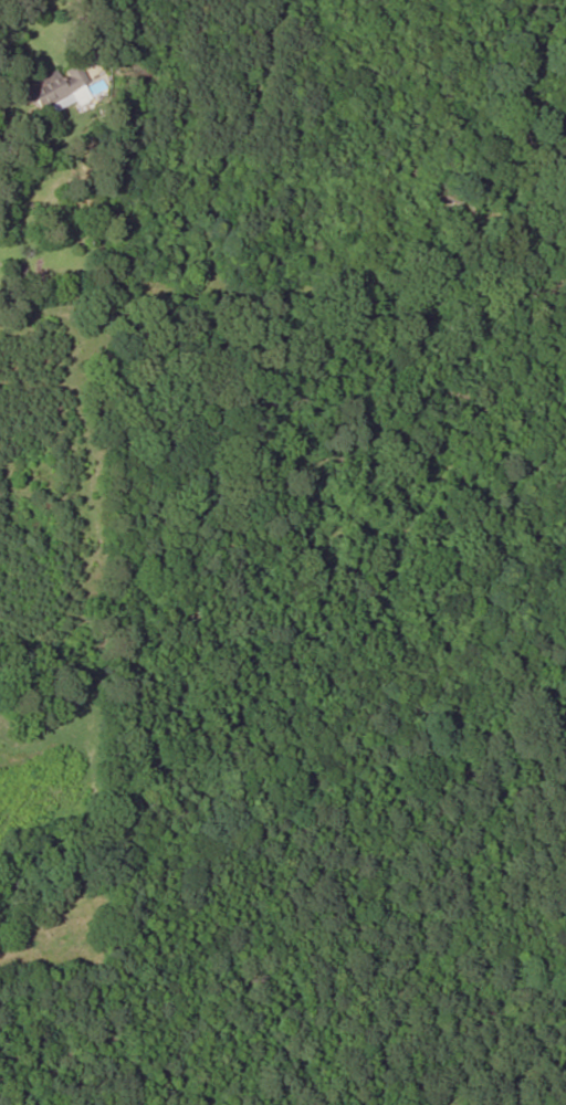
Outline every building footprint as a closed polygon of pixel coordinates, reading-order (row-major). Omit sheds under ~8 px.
[(28,82),(39,107),(48,103),(52,112),(75,101),(71,92),(88,84),(79,64),(58,73),(56,69),(28,82)]
